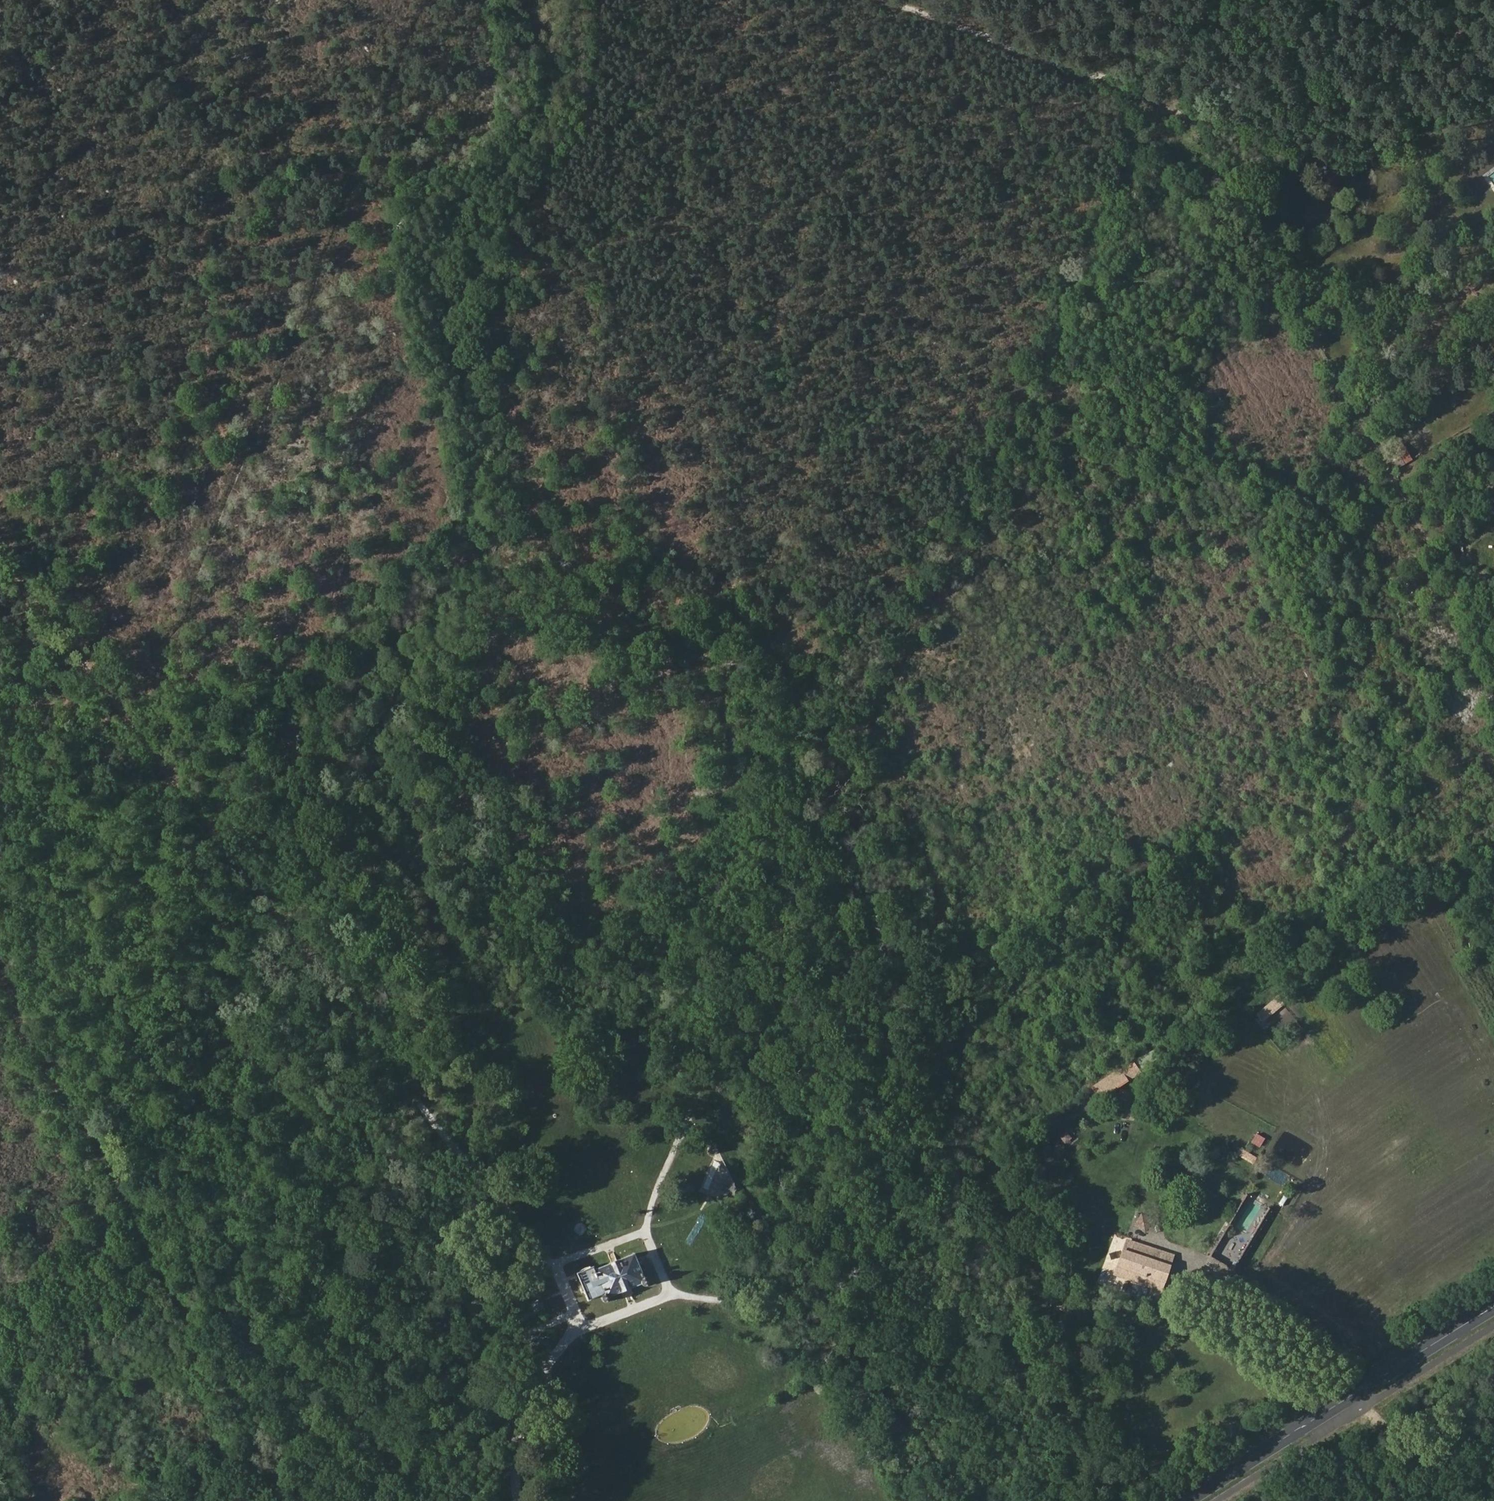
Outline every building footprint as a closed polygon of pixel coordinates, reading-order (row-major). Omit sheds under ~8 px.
[(1405,464),(1413,459),(1404,442),(1396,447),(1405,464)] [(1269,1026),(1288,1010),(1276,996),(1257,1012),(1269,1026)] [(1132,1096),(1130,1088),(1121,1090),(1122,1098),(1132,1096)] [(722,1150),(716,1143),(708,1145),(705,1151),(711,1158),(719,1155),(722,1150)] [(735,1193),(734,1186),(727,1187),(726,1187),(724,1186),(722,1186),(719,1188),(718,1191),(719,1194),(722,1196),(725,1196),(728,1194),(735,1193)] [(1148,1227),(1148,1225),(1148,1223),(1148,1222),(1147,1220),(1146,1219),(1145,1218),(1143,1217),(1142,1217),(1140,1217),(1139,1218),(1137,1219),(1136,1220),(1135,1222),(1135,1223),(1135,1225),(1136,1227),(1137,1228),(1138,1229),(1139,1230),(1141,1231),(1143,1231),(1144,1230),(1146,1229),(1147,1228),(1148,1227)] [(1161,1290),(1173,1256),(1127,1240),(1115,1273),(1161,1290)] [(596,1269),(595,1266),(576,1273),(587,1301),(602,1295),(602,1299),(602,1300),(605,1302),(608,1302),(610,1301),(611,1298),(611,1295),(641,1284),(642,1285),(644,1287),(647,1287),(650,1286),(650,1284),(650,1280),(648,1279),(644,1278),(635,1254),(596,1269)]
